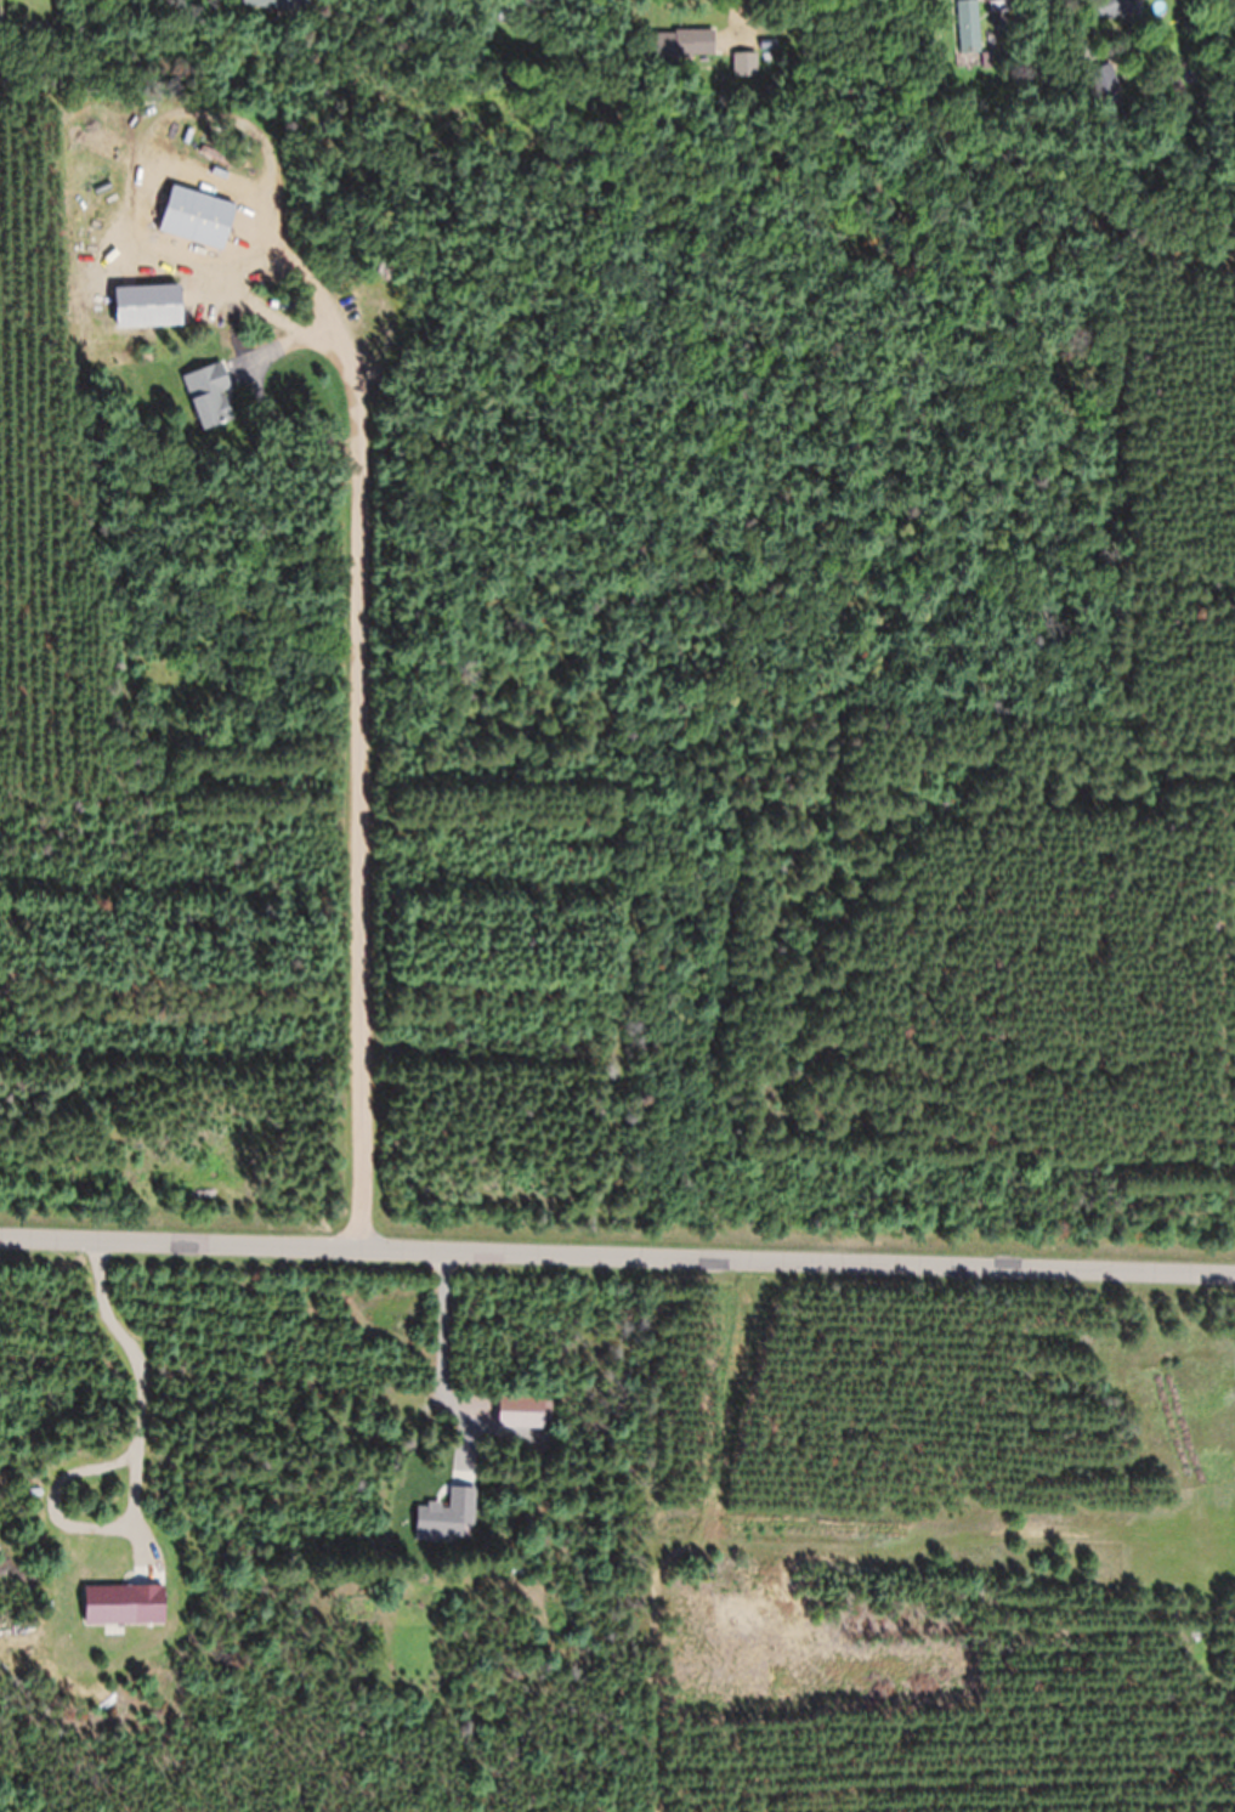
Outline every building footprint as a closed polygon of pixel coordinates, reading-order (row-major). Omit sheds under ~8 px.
[(312,0),(244,0),(243,7),(311,10),(312,0)] [(980,53),(976,0),(966,0),(956,1),(959,54),(980,53)] [(1099,19),(1153,9),(1151,0),(1095,0),(1099,19)] [(713,30),(658,30),(658,56),(713,56),(713,30)] [(757,53),(732,53),(732,78),(757,78),(757,53)] [(1122,101),(1111,63),(1088,70),(1100,108),(1122,101)] [(158,234),(222,250),(234,204),(170,187),(158,234)] [(181,377),(200,431),(232,420),(222,393),(230,390),(221,363),(181,377)] [(494,1425),(551,1427),(552,1397),(495,1396),(494,1425)]
